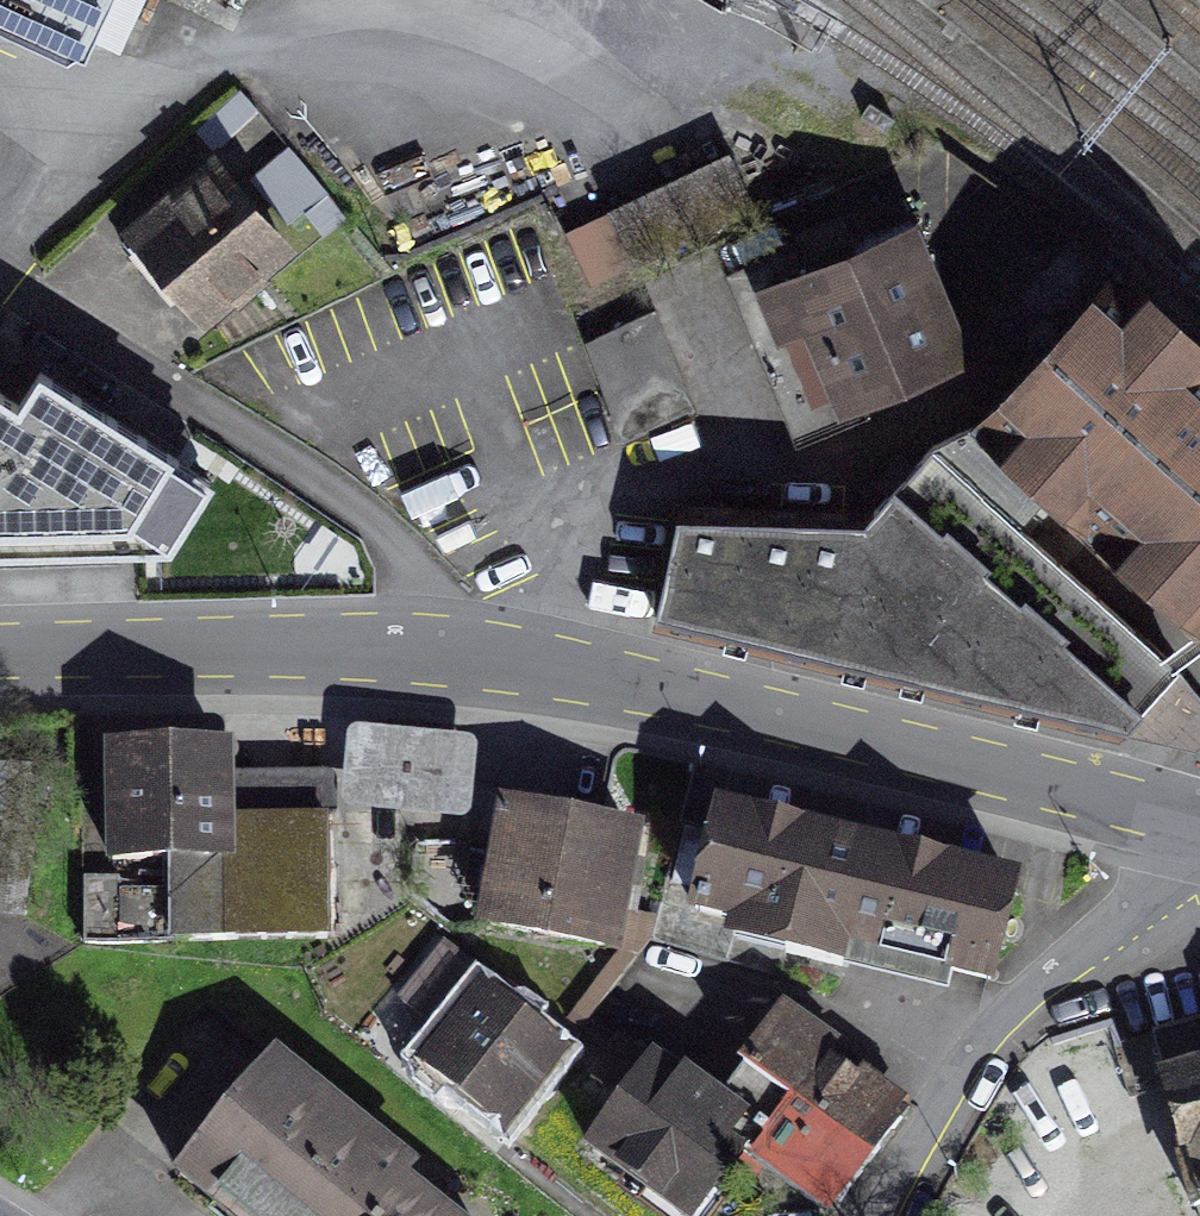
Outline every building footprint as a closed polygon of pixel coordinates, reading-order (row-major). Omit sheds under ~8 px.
[(78,29),(91,0),(17,0),(78,29)] [(214,144),(122,223),(207,323),(299,244),(214,144)] [(731,146),(607,204),(608,210),(565,229),(589,285),(634,264),(629,255),(755,195),(731,146)] [(805,231),(723,266),(796,443),(873,414),(866,394),(977,349),(917,210),(908,214),(899,190),(839,212),(849,234),(814,250),(805,231)] [(1118,244),(968,406),(1043,474),(1199,618),(1199,318),(1118,244)] [(656,306),(582,337),(624,439),(699,409),(656,306)] [(17,389),(0,378),(0,543),(174,539),(221,478),(38,356),(17,389)] [(1043,474),(968,406),(864,512),(676,503),(653,611),(1125,723),(1180,664),(1011,509),(1043,474)] [(350,727),(347,735),(340,795),(345,805),(353,809),(459,818),(467,816),(472,807),(476,747),(472,739),(464,735),(358,724),(350,727)] [(235,738),(107,738),(108,860),(167,860),(165,940),(326,937),(329,770),(233,772),(235,738)] [(645,821),(499,794),(475,923),(621,950),(645,821)] [(1024,872),(714,795),(685,910),(727,920),(723,936),(845,967),(850,947),(997,984),(1024,872)] [(520,1003),(443,942),(398,998),(439,1032),(415,1060),(505,1130),(580,1031),(529,994),(520,1003)] [(913,1102),(785,999),(736,1060),(746,1068),(724,1093),(769,1127),(748,1156),(829,1215),(913,1102)] [(1144,1029),(1195,1210),(1199,1209),(1199,1014),(1144,1029)] [(275,1044),(172,1171),(229,1215),(466,1215),(410,1171),(420,1160),(275,1044)] [(685,1065),(681,1070),(652,1048),(581,1146),(681,1215),(702,1215),(748,1156),(769,1127),(724,1093),(685,1065)]
